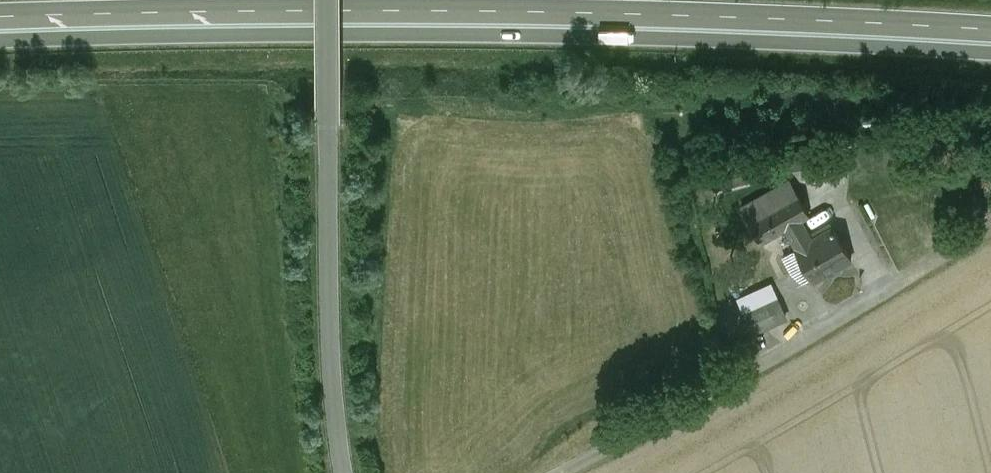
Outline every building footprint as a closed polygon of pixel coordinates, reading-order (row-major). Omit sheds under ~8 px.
[(790,179),(742,206),(750,221),(762,215),(799,194),(790,179)] [(799,194),(762,215),(773,234),(786,227),(801,219),(809,214),(799,194)] [(762,215),(750,221),(761,241),(773,234),(762,215)] [(813,239),(801,219),(786,227),(797,247),(796,248),(814,279),(852,258),(834,227),(813,239)] [(747,309),(784,296),(779,281),(742,293),(747,309)] [(785,298),(747,310),(752,327),(790,314),(785,298)]
